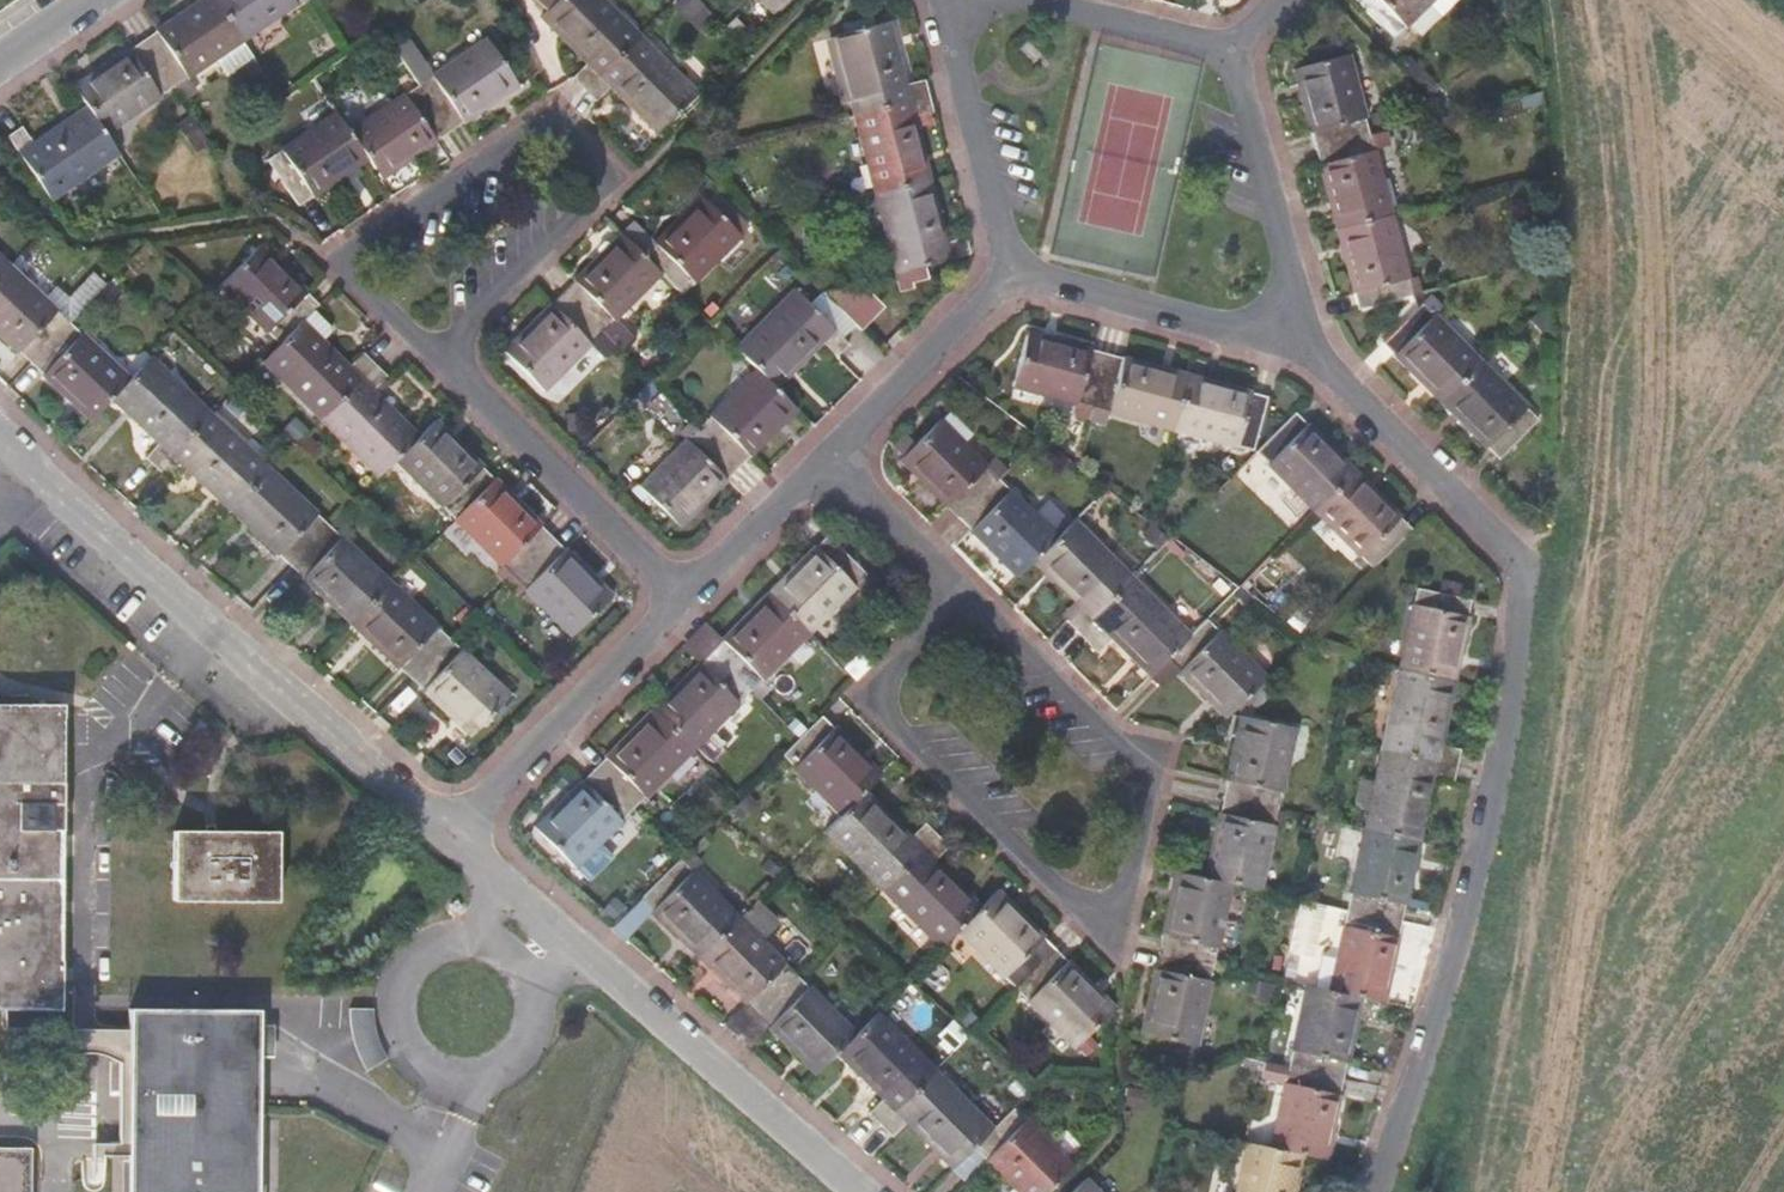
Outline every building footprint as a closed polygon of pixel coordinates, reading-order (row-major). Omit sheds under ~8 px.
[(240,39),(213,0),(197,0),(140,40),(171,85),(240,39)] [(296,0),(213,0),(240,39),(296,0)] [(604,0),(552,0),(547,5),(539,14),(585,60),(570,75),(582,87),(636,32),(604,0)] [(772,9),(780,0),(763,0),(772,9)] [(1424,0),(1358,0),(1391,33),(1424,0)] [(832,32),(853,111),(927,91),(923,75),(902,80),(886,18),(832,32)] [(636,32),(582,87),(594,98),(609,83),(655,129),(694,90),(636,32)] [(1015,37),(1019,59),(1031,56),(1026,34),(1015,37)] [(417,83),(448,130),(516,82),(485,37),(417,83)] [(104,132),(171,85),(140,40),(72,86),(86,106),(104,132)] [(1292,63),(1314,143),(1367,128),(1346,48),(1292,63)] [(448,130),(417,83),(348,131),(366,157),(380,176),(448,130)] [(932,108),(927,91),(853,111),(874,190),(928,176),(911,113),(932,108)] [(104,132),(86,106),(32,143),(20,126),(5,136),(49,199),(117,152),(104,132)] [(297,204),(366,157),(348,131),(334,111),(266,158),(297,204)] [(1389,208),(1367,128),(1314,143),(1336,222),(1389,208)] [(944,238),(928,176),(874,190),(895,269),(940,257),(969,249),(965,232),(944,238)] [(740,232),(700,193),(641,252),(659,270),(681,291),(740,232)] [(1411,289),(1389,208),(1336,222),(1357,303),(1411,289)] [(601,329),(659,270),(641,252),(620,231),(561,290),(601,329)] [(301,320),(318,303),(259,244),(219,284),(279,342),(301,320)] [(943,272),(940,257),(895,269),(901,290),(916,285),(914,279),(943,272)] [(8,265),(0,274),(0,334),(30,362),(68,321),(8,265)] [(881,306),(855,279),(821,288),(859,326),(881,306)] [(793,286),(735,345),(756,366),(774,384),(821,338),(836,352),(848,341),(793,286)] [(543,388),(601,329),(561,290),(503,349),(543,388)] [(1440,394),(1479,355),(1421,297),(1381,336),(1440,394)] [(262,359),(321,417),(374,362),(363,350),(348,365),(301,320),(279,342),(262,359)] [(129,378),(68,321),(30,362),(91,418),(111,397),(129,378)] [(1092,403),(1106,349),(1026,327),(1012,382),(1092,403)] [(1187,370),(1106,349),(1092,403),(1172,424),(1187,370)] [(1538,413),(1479,355),(1440,394),(1499,453),(1538,413)] [(209,412),(149,356),(129,378),(111,397),(159,441),(144,457),(157,468),(209,412)] [(321,417),(379,474),(396,458),(418,435),(372,389),(386,374),(374,362),(321,417)] [(774,384),(756,366),(698,425),(738,464),(796,405),(774,384)] [(1267,391),(1187,370),(1172,424),(1253,445),(1267,391)] [(1294,406),(1255,446),(1314,504),(1353,465),(1294,406)] [(209,412),(157,468),(169,480),(183,465),(231,508),(269,467),(209,412)] [(900,455),(959,513),(998,474),(939,415),(912,442),(900,455)] [(455,516),(494,477),(435,418),(418,435),(396,458),(455,516)] [(738,464),(698,425),(639,484),(679,523),(738,464)] [(890,445),(900,455),(912,442),(903,434),(890,445)] [(1353,465),(1314,504),(1373,562),(1412,522),(1353,465)] [(329,524),(269,467),(231,508),(291,564),(329,524)] [(1035,554),(1057,532),(998,474),(959,513),(1018,572),(1035,554)] [(514,575),(553,535),(494,477),(455,516),(514,575)] [(1078,627),(1132,573),(1074,516),(1057,532),(1035,554),(1081,601),(1066,616),(1078,627)] [(389,579),(329,524),(291,564),(351,620),(389,579)] [(867,570),(827,531),(769,590),(808,629),(867,570)] [(612,593),(553,535),(514,575),(573,633),(612,593)] [(1168,653),(1190,631),(1132,573),(1078,627),(1090,639),(1104,624),(1151,670),(1168,653)] [(449,636),(389,579),(351,620),(411,677),(449,636)] [(808,629),(769,590),(711,649),(751,688),(808,629)] [(1399,663),(1454,675),(1468,609),(1413,598),(1399,663)] [(1168,653),(1227,712),(1266,672),(1207,614),(1190,631),(1168,653)] [(510,692),(449,636),(411,677),(472,733),(510,692)] [(751,688),(711,649),(653,707),(692,746),(751,688)] [(1382,744),(1458,760),(1461,743),(1440,738),(1454,675),(1399,663),(1382,744)] [(0,696),(0,704),(27,704),(27,696),(0,696)] [(60,1010),(63,704),(27,704),(0,704),(0,1010),(60,1010)] [(692,746),(653,707),(595,766),(634,806),(692,746)] [(1224,792),(1279,803),(1296,722),(1242,711),(1224,792)] [(865,788),(882,770),(822,712),(799,735),(784,751),(843,810),(865,788)] [(1365,823),(1420,835),(1433,771),(1454,776),(1458,760),(1382,744),(1365,823)] [(634,806),(595,766),(536,826),(576,864),(588,877),(614,852),(601,839),(634,806)] [(884,885),(938,830),(926,818),(911,833),(865,788),(843,810),(826,827),(884,885)] [(1279,803),(1224,792),(1207,873),(1232,878),(1262,884),(1279,803)] [(1348,903),(1403,915),(1420,835),(1365,823),(1348,903)] [(173,830),(172,900),(275,901),(276,831),(173,830)] [(959,926),(981,903),(935,857),(950,842),(938,830),(884,885),(942,943),(959,926)] [(740,914),(681,855),(642,895),(701,953),(740,914)] [(1207,873),(1178,866),(1161,947),(1215,959),(1232,878),(1207,873)] [(1018,984),(1057,944),(998,886),(981,903),(959,926),(1018,984)] [(1362,991),(1386,996),(1403,915),(1348,903),(1331,985),(1362,991)] [(798,971),(740,914),(701,953),(759,1011),(798,971)] [(1116,1003),(1057,944),(1018,984),(1077,1042),(1109,1009),(1116,1003)] [(1215,959),(1161,947),(1143,1028),(1198,1040),(1215,959)] [(857,1030),(798,971),(759,1011),(818,1069),(839,1048),(857,1030)] [(1291,1061),(1345,1073),(1362,991),(1331,985),(1308,980),(1291,1061)] [(129,1008),(128,1191),(258,1191),(259,1056),(259,1024),(259,1010),(129,1008)] [(372,1009),(350,1008),(351,1021),(354,1040),(361,1057),(367,1069),(386,1059),(379,1046),(376,1035),(373,1020),(372,1009)] [(857,1030),(839,1048),(886,1094),(870,1109),(883,1121),(937,1066),(878,1009),(857,1030)] [(273,1024),(259,1024),(259,1056),(273,1056),(273,1024)] [(1291,1061),(1273,1142),(1304,1149),(1328,1154),(1345,1073),(1291,1061)] [(937,1066),(883,1121),(894,1133),(910,1117),(956,1164),(977,1143),(995,1124),(937,1066)] [(977,1143),(1027,1191),(1045,1191),(1075,1162),(1016,1103),(995,1124),(977,1143)] [(1250,1137),(1238,1191),(1295,1191),(1304,1149),(1273,1142),(1250,1137)] [(30,1148),(0,1148),(0,1191),(29,1191),(30,1148)] [(1088,1174),(1070,1191),(1106,1191),(1088,1174)]
